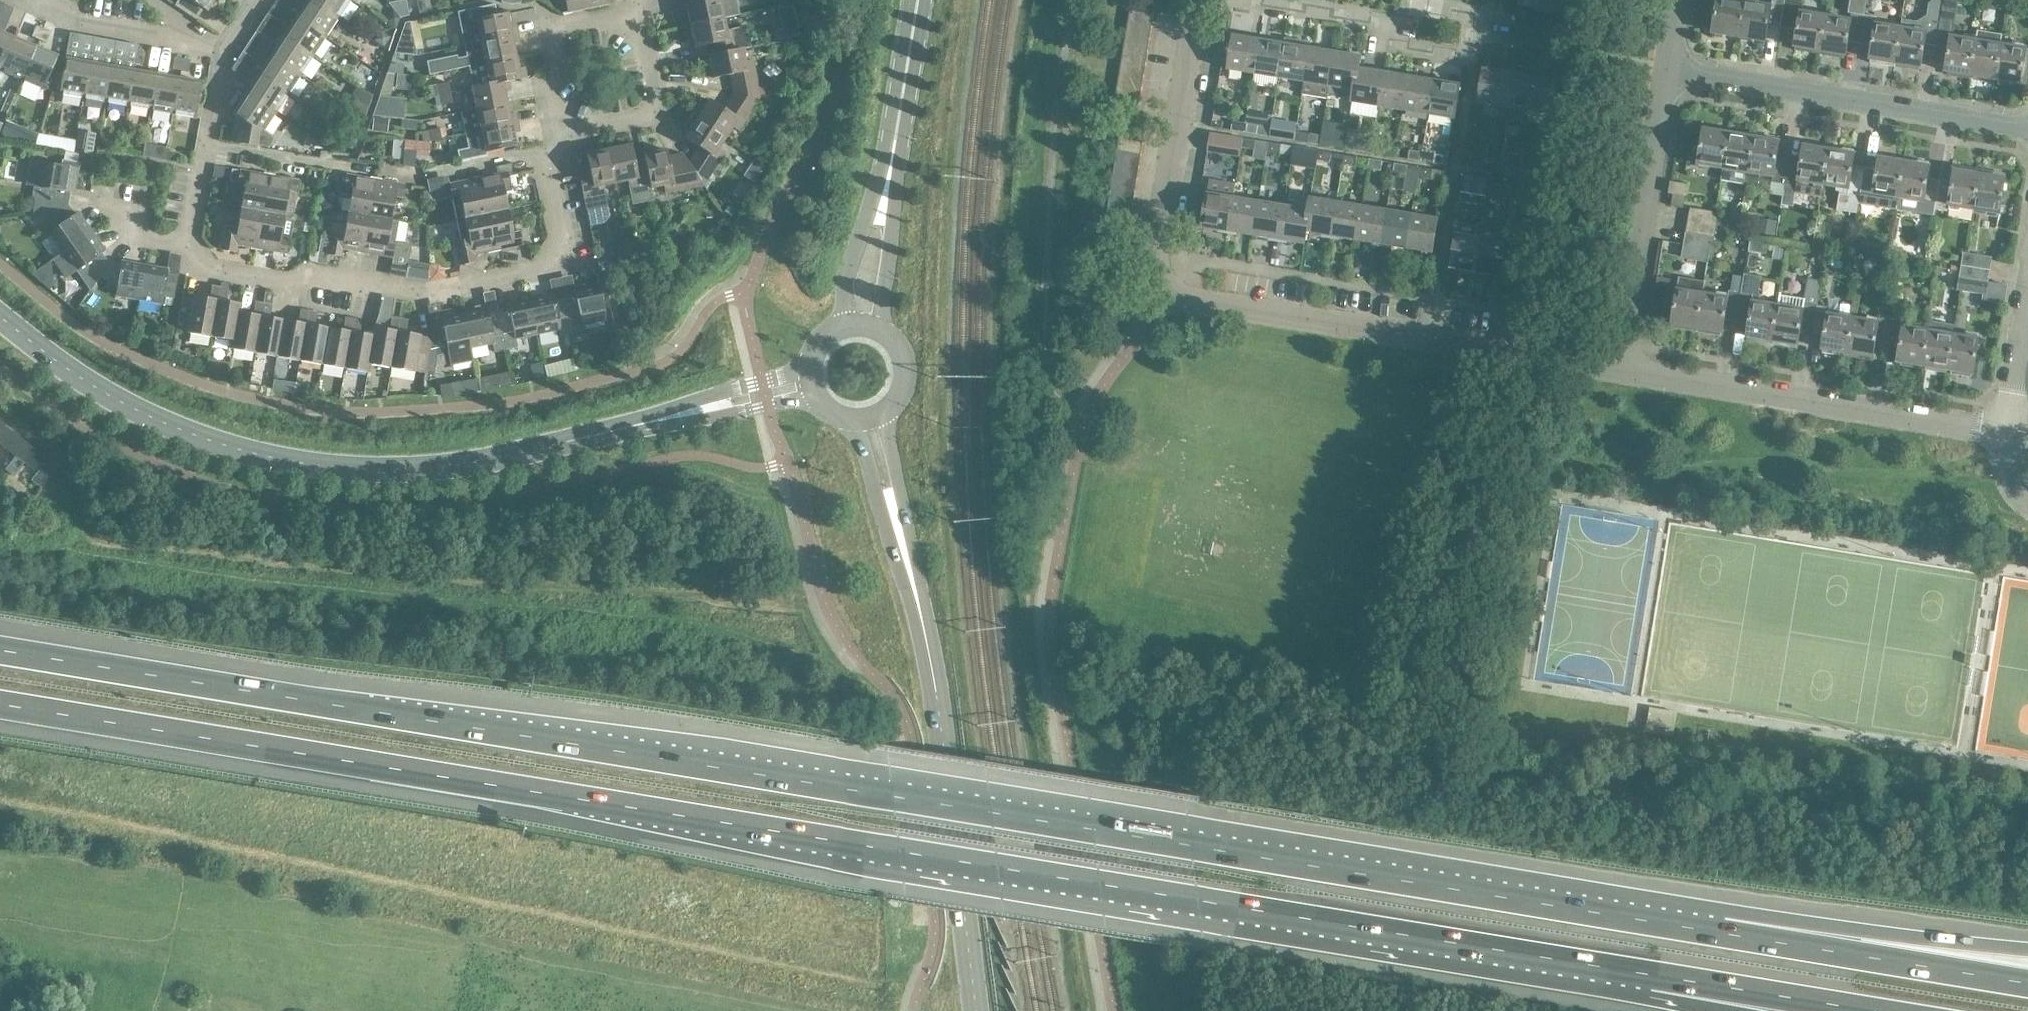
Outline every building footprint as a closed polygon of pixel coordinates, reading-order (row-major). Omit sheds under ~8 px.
[(174,6),(196,21),(204,9),(208,12),(215,0),(178,0),(174,6)] [(308,0),(276,0),(273,4),(296,19),(296,18),(326,38),(338,20),(308,0)] [(338,20),(351,1),(350,0),(308,0),(338,20)] [(431,11),(429,0),(426,0),(417,2),(419,13),(431,11)] [(568,14),(581,11),(582,13),(609,7),(609,6),(626,3),(625,0),(564,0),(568,14)] [(723,20),(721,7),(729,6),(728,0),(674,0),(676,6),(686,4),(691,27),(723,20)] [(1547,0),(1521,0),(1520,7),(1545,11),(1547,0)] [(1545,11),(1571,15),(1574,0),(1547,0),(1545,11)] [(1738,37),(1744,1),(1738,0),(1716,0),(1711,33),(1738,37)] [(1744,1),(1738,37),(1765,42),(1768,26),(1779,28),(1784,0),(1771,0),(1771,5),(1744,1)] [(1819,54),(1825,16),(1800,12),(1801,2),(1789,0),(1784,0),(1779,28),(1797,30),(1793,50),(1819,54)] [(1825,16),(1819,54),(1844,59),(1847,42),(1859,44),(1864,16),(1867,0),(1850,0),(1848,13),(1852,14),(1850,20),(1825,16)] [(1934,57),(1944,0),(1934,0),(1929,3),(1927,16),(1917,22),(1902,19),(1900,29),(1894,67),(1919,71),(1922,55),(1934,57)] [(1969,80),(1975,41),(1953,37),(1959,1),(1950,0),(1944,0),(1934,57),(1947,59),(1943,76),(1969,80)] [(507,15),(498,17),(495,6),(472,11),(474,22),(461,25),(465,47),(518,36),(516,27),(510,28),(507,15)] [(401,18),(393,9),(385,23),(395,30),(401,18)] [(1152,27),(1154,14),(1130,11),(1128,23),(1152,27)] [(1869,63),(1894,67),(1900,29),(1875,25),(1876,18),(1864,16),(1859,44),(1872,46),(1869,63)] [(283,38),(313,58),(326,38),(296,18),(296,19),(283,38)] [(723,20),(691,27),(696,49),(712,46),(714,57),(742,52),(750,50),(745,29),(726,33),(723,20)] [(410,23),(406,24),(395,54),(417,56),(410,23)] [(1150,39),(1152,27),(1128,23),(1126,35),(1150,39)] [(39,41),(43,29),(36,26),(31,37),(39,41)] [(43,29),(39,41),(46,44),(51,33),(43,29)] [(773,42),(786,39),(784,30),(772,33),(773,42)] [(15,38),(0,31),(0,71),(1,72),(15,38)] [(383,48),(390,38),(381,32),(374,41),(383,48)] [(1148,52),(1150,39),(1126,35),(1124,48),(1148,52)] [(1254,75),(1259,40),(1233,35),(1228,70),(1254,75)] [(430,76),(469,68),(517,58),(514,47),(520,45),(518,36),(465,47),(467,58),(458,60),(458,57),(443,60),(427,63),(427,64),(430,76)] [(15,38),(1,72),(22,81),(36,47),(15,38)] [(313,58),(283,38),(270,57),(301,77),(313,58)] [(1279,79),(1285,44),(1259,40),(1254,75),(1279,79)] [(1993,84),(2000,45),(1975,41),(1969,80),(1993,84)] [(90,56),(92,44),(84,42),(82,54),(90,56)] [(258,76),(288,96),(301,77),(270,57),(267,62),(263,59),(266,54),(248,43),(240,55),(245,58),(241,65),(251,72),(252,71),(258,76)] [(92,44),(90,56),(98,57),(100,45),(92,44)] [(1304,83),(1310,48),(1285,44),(1279,79),(1304,83)] [(2027,89),(2027,88),(2027,49),(2000,45),(1993,84),(2027,89)] [(36,47),(22,81),(44,90),(58,56),(36,47)] [(1146,64),(1148,52),(1124,48),(1122,60),(1146,64)] [(1329,87),(1335,52),(1310,48),(1304,83),(1329,87)] [(135,64),(137,52),(129,50),(127,62),(135,64)] [(137,52),(135,64),(143,65),(145,53),(137,52)] [(734,95),(759,100),(760,98),(752,63),(745,64),(742,52),(714,57),(710,58),(715,80),(731,77),(734,95)] [(1352,103),(1360,56),(1335,52),(1329,87),(1353,91),(1351,103),(1352,103)] [(1377,108),(1383,73),(1359,69),(1361,57),(1360,56),(1352,103),(1377,108)] [(180,71),(182,59),(174,58),(172,70),(180,71)] [(517,58),(469,68),(473,89),(509,82),(527,79),(525,69),(519,70),(517,58)] [(83,99),(89,63),(66,59),(59,95),(83,99)] [(182,59),(180,71),(188,73),(191,61),(182,59)] [(683,74),(699,72),(697,59),(681,60),(683,74)] [(1144,76),(1146,64),(1122,60),(1120,73),(1144,76)] [(397,74),(403,74),(404,63),(390,62),(386,74),(396,75),(397,74)] [(106,103),(112,67),(89,63),(83,99),(106,103)] [(128,107),(134,70),(112,67),(106,103),(128,107)] [(797,84),(795,74),(795,67),(794,67),(785,68),(786,84),(797,84)] [(1478,103),(1504,107),(1510,73),(1484,69),(1478,103)] [(150,111),(157,74),(134,70),(128,107),(150,111)] [(1142,89),(1144,76),(1120,73),(1118,85),(1142,89)] [(1402,112),(1408,78),(1383,73),(1377,108),(1402,112)] [(1504,107),(1529,111),(1534,77),(1510,73),(1504,107)] [(173,115),(179,78),(157,74),(150,111),(173,115)] [(245,95),(276,115),(288,96),(258,76),(245,95)] [(1560,81),(1534,77),(1529,111),(1555,116),(1560,81)] [(203,82),(179,78),(173,115),(197,119),(203,82)] [(1427,116),(1433,82),(1408,78),(1402,112),(1427,116)] [(434,97),(450,94),(448,82),(428,87),(429,98),(433,97),(434,97)] [(509,82),(473,89),(477,110),(508,104),(505,93),(511,92),(509,82)] [(1433,82),(1427,116),(1454,121),(1459,86),(1433,82)] [(1140,101),(1142,89),(1118,85),(1116,97),(1140,101)] [(1228,85),(1227,101),(1243,102),(1245,86),(1228,85)] [(450,94),(434,97),(436,106),(452,103),(450,94)] [(276,115),(245,95),(233,114),(237,117),(235,132),(241,135),(240,144),(270,149),(271,139),(263,134),(276,115)] [(738,131),(759,100),(734,95),(723,111),(709,101),(705,106),(703,105),(699,106),(691,117),(725,138),(732,127),(738,131)] [(1138,114),(1140,101),(1116,97),(1114,110),(1138,114)] [(1292,118),(1295,104),(1278,101),(1276,114),(1292,118)] [(465,135),(518,124),(516,115),(510,116),(508,104),(477,110),(461,114),(465,135)] [(330,108),(323,118),(331,124),(334,126),(341,115),(330,108)] [(718,149),(725,138),(691,117),(684,128),(685,132),(688,134),(684,139),(699,148),(688,164),(703,187),(725,153),(718,149)] [(387,131),(388,119),(373,118),(372,130),(387,131)] [(1244,132),(1245,124),(1233,122),(1231,130),(1244,132)] [(331,124),(326,131),(331,135),(328,139),(336,144),(344,132),(334,126),(331,124)] [(518,124),(465,135),(470,157),(517,147),(514,134),(520,133),(518,124)] [(1266,127),(1245,124),(1244,132),(1265,136),(1266,127)] [(1143,142),(1145,129),(1121,126),(1119,138),(1143,142)] [(1722,169),(1729,130),(1703,126),(1697,164),(1722,169)] [(430,142),(441,140),(439,128),(428,130),(430,142)] [(1296,131),(1284,129),(1282,138),(1295,140),(1296,131)] [(1729,130),(1722,169),(1721,180),(1746,184),(1746,182),(1754,134),(1729,130)] [(93,155),(96,134),(77,131),(76,141),(74,152),(93,155)] [(1224,151),(1227,136),(1211,133),(1208,148),(1224,151)] [(1319,145),(1321,135),(1309,133),(1307,143),(1319,145)] [(1779,139),(1754,134),(1746,182),(1758,184),(1760,175),(1773,177),(1772,184),(1784,186),(1789,156),(1776,154),(1779,139)] [(356,140),(348,135),(345,141),(347,146),(352,149),(356,140)] [(1321,135),(1319,145),(1346,149),(1347,140),(1321,135)] [(1141,155),(1143,142),(1119,138),(1117,151),(1141,155)] [(1256,141),(1243,138),(1241,147),(1255,149),(1256,141)] [(415,155),(417,142),(404,141),(403,154),(415,155)] [(1281,145),(1269,142),(1267,151),(1280,153),(1281,145)] [(1801,158),(1789,156),(1784,186),(1783,190),(1795,192),(1795,193),(1821,197),(1823,185),(1829,147),(1804,142),(1801,158)] [(1370,153),(1371,144),(1359,143),(1358,152),(1370,153)] [(153,158),(155,147),(145,144),(142,156),(153,158)] [(1371,144),(1370,153),(1396,157),(1397,148),(1371,144)] [(610,151),(616,184),(630,182),(634,205),(655,200),(653,189),(647,161),(635,163),(631,147),(610,151)] [(1305,158),(1306,149),(1294,147),(1292,156),(1305,158)] [(1854,151),(1829,147),(1823,185),(1836,188),(1836,191),(1840,192),(1837,210),(1856,214),(1859,199),(1864,169),(1851,167),(1854,151)] [(1332,153),(1319,150),(1317,160),(1330,162),(1332,153)] [(1410,150),(1408,159),(1421,161),(1422,152),(1410,150)] [(165,160),(178,162),(179,153),(166,151),(165,160)] [(616,184),(610,151),(588,155),(592,172),(580,174),(588,211),(609,207),(605,187),(616,184)] [(703,187),(688,164),(670,167),(666,151),(646,155),(647,161),(653,189),(664,187),(666,195),(703,187)] [(1139,167),(1141,155),(1117,151),(1116,163),(1139,167)] [(1357,157),(1344,155),(1343,164),(1355,166),(1357,157)] [(1434,164),(1446,166),(1448,157),(1435,155),(1434,164)] [(1876,171),(1864,169),(1859,199),(1871,201),(1872,194),(1898,198),(1905,159),(1879,155),(1876,171)] [(1534,167),(1546,169),(1548,159),(1536,157),(1534,167)] [(1469,159),(1467,169),(1493,174),(1495,160),(1483,158),(1483,162),(1469,159)] [(1382,161),(1369,159),(1368,168),(1381,170),(1382,161)] [(1921,209),(1934,211),(1939,181),(1926,179),(1929,163),(1905,159),(1898,198),(1922,202),(1921,209)] [(53,209),(69,206),(71,192),(75,193),(79,171),(30,162),(25,185),(34,187),(32,198),(35,198),(32,213),(53,209)] [(495,167),(497,176),(509,173),(509,176),(515,175),(512,163),(495,167)] [(1137,180),(1139,167),(1116,163),(1114,176),(1137,180)] [(1393,173),(1419,177),(1420,168),(1395,164),(1393,173)] [(1521,168),(1508,166),(1506,175),(1519,177),(1521,168)] [(1951,183),(1939,181),(1934,211),(1946,213),(1947,206),(1973,211),(1980,172),(1954,167),(1951,183)] [(1420,168),(1419,177),(1431,179),(1445,181),(1446,172),(1420,168)] [(264,213),(270,177),(234,171),(232,182),(239,183),(239,184),(246,185),(242,209),(264,213)] [(1980,172),(1973,211),(1998,215),(2004,176),(1980,172)] [(487,215),(508,210),(503,188),(511,186),(509,176),(509,173),(497,176),(479,180),(487,215)] [(1461,192),(1486,195),(1489,178),(1464,174),(1461,192)] [(349,213),(370,217),(377,181),(347,176),(345,189),(353,190),(349,213)] [(1136,192),(1137,180),(1114,176),(1112,189),(1136,192)] [(270,177),(264,213),(285,217),(285,216),(293,217),(299,182),(270,177)] [(1493,179),(1490,196),(1516,200),(1519,184),(1493,179)] [(466,219),(487,215),(479,180),(451,186),(454,198),(461,197),(466,219)] [(1228,232),(1234,197),(1236,184),(1210,180),(1202,227),(1228,232)] [(370,217),(392,221),(396,197),(404,199),(406,186),(377,181),(370,217)] [(1134,205),(1136,192),(1112,189),(1110,201),(1134,205)] [(1685,196),(1672,194),(1670,206),(1683,208),(1685,196)] [(1254,236),(1259,202),(1234,197),(1228,232),(1254,236)] [(1304,244),(1312,198),(1311,198),(1309,210),(1285,206),(1279,240),(1304,244)] [(1331,236),(1337,202),(1312,198),(1304,244),(1305,244),(1307,232),(1331,236)] [(1132,217),(1134,205),(1110,201),(1108,214),(1132,217)] [(1279,240),(1285,206),(1259,202),(1254,236),(1279,240)] [(1356,241),(1362,207),(1337,202),(1331,236),(1356,241)] [(69,206),(53,209),(54,217),(50,222),(56,230),(50,234),(63,252),(93,231),(80,213),(76,215),(69,206)] [(1381,245),(1387,211),(1362,207),(1356,241),(1381,245)] [(257,250),(264,213),(242,209),(238,230),(226,227),(221,252),(236,254),(238,246),(257,250)] [(1690,209),(1688,221),(1717,226),(1719,213),(1690,209)] [(508,210),(487,215),(495,252),(524,246),(521,234),(514,235),(508,210)] [(1406,249),(1412,215),(1387,211),(1381,245),(1406,249)] [(264,213),(257,250),(287,255),(289,242),(281,240),(285,217),(264,213)] [(370,217),(349,213),(345,237),(333,235),(330,256),(341,258),(343,250),(364,253),(370,217)] [(1130,229),(1132,217),(1108,214),(1106,226),(1130,230),(1130,229)] [(487,215),(466,219),(470,241),(456,244),(461,268),(477,264),(475,256),(495,252),(487,215)] [(1412,215),(1406,249),(1432,254),(1438,219),(1412,215)] [(392,221),(370,217),(364,253),(393,258),(390,278),(406,280),(412,245),(396,242),(400,222),(392,221)] [(1688,221),(1686,234),(1715,238),(1717,226),(1688,221)] [(1760,224),(1759,233),(1776,236),(1777,227),(1760,224)] [(93,231),(63,252),(52,260),(65,279),(76,271),(90,292),(101,278),(110,263),(109,263),(102,252),(105,250),(93,231)] [(1451,268),(1477,272),(1483,238),(1457,234),(1451,268)] [(1713,250),(1715,238),(1686,234),(1684,246),(1713,250)] [(1509,242),(1483,238),(1477,272),(1503,277),(1509,242)] [(1768,243),(1753,241),(1752,250),(1767,252),(1768,243)] [(300,259),(310,259),(311,244),(300,243),(300,259)] [(1962,254),(1960,266),(1989,271),(1991,259),(1962,254)] [(430,262),(432,278),(446,276),(444,260),(430,262)] [(623,260),(612,262),(613,270),(624,268),(623,260)] [(139,301),(145,266),(124,262),(123,265),(110,263),(101,278),(108,283),(107,288),(119,290),(117,297),(139,301)] [(145,266),(139,301),(161,305),(162,298),(174,300),(178,276),(166,273),(167,270),(145,266)] [(1987,284),(1989,271),(1960,266),(1958,279),(1987,284)] [(1746,340),(1772,345),(1778,306),(1765,304),(1765,299),(1760,298),(1760,295),(1759,292),(1761,277),(1744,274),(1741,293),(1736,323),(1749,325),(1746,340)] [(1696,332),(1702,293),(1704,281),(1679,277),(1671,328),(1696,332)] [(1799,334),(1812,336),(1817,306),(1821,281),(1807,278),(1804,299),(1780,295),(1778,306),(1772,345),(1796,349),(1799,334)] [(1985,295),(1987,284),(1958,279),(1956,291),(1985,295)] [(190,334),(212,338),(221,289),(212,288),(210,300),(196,297),(196,300),(184,298),(178,329),(190,331),(190,334)] [(578,295),(565,298),(573,335),(585,332),(584,326),(606,321),(599,288),(577,292),(578,295)] [(212,338),(235,342),(240,312),(242,305),(227,302),(230,291),(221,289),(212,338)] [(1728,297),(1702,293),(1696,332),(1721,336),(1724,321),(1736,323),(1741,293),(1729,291),(1728,297)] [(266,292),(264,304),(272,306),(274,293),(266,292)] [(499,312),(498,312),(493,292),(482,294),(484,305),(474,307),(475,313),(465,315),(472,348),(494,344),(495,352),(507,350),(499,312)] [(554,297),(531,301),(539,336),(558,332),(559,338),(573,335),(565,298),(554,300),(554,297)] [(499,312),(507,350),(507,351),(519,349),(517,340),(539,336),(531,301),(510,306),(510,309),(499,312)] [(1896,366),(1922,370),(1928,331),(1903,326),(1907,303),(1894,301),(1892,318),(1887,348),(1899,350),(1896,366)] [(472,348),(465,315),(452,318),(451,309),(441,311),(440,303),(426,305),(431,326),(432,326),(435,341),(437,350),(432,350),(428,371),(434,372),(438,349),(449,347),(453,365),(475,360),(472,348)] [(233,351),(256,355),(264,306),(256,304),(254,315),(240,312),(235,342),(233,351)] [(278,359),(285,320),(271,318),(273,307),(264,306),(256,355),(278,359)] [(1821,353),(1846,357),(1853,318),(1828,314),(1828,308),(1817,306),(1812,336),(1823,338),(1821,353)] [(285,320),(278,359),(301,363),(309,313),(302,312),(299,323),(285,320)] [(323,367),(330,328),(316,326),(318,314),(309,313),(301,363),(323,367)] [(1878,323),(1853,318),(1846,357),(1872,362),(1874,346),(1887,348),(1892,318),(1880,316),(1878,323)] [(375,328),(374,336),(370,365),(392,369),(398,332),(400,320),(392,319),(390,331),(375,328)] [(330,328),(323,367),(346,371),(355,321),(346,320),(344,331),(330,328)] [(409,322),(400,320),(398,332),(392,369),(415,373),(415,372),(426,374),(427,371),(428,371),(432,350),(437,350),(435,341),(421,338),(421,337),(407,334),(409,322)] [(370,365),(374,336),(360,334),(362,323),(355,321),(346,371),(368,375),(370,365)] [(1947,375),(1953,335),(1955,325),(1930,321),(1928,331),(1922,370),(1947,375)] [(1953,335),(1947,375),(1972,379),(1978,339),(1953,335)] [(544,366),(547,377),(576,370),(574,359),(544,366)] [(495,389),(501,388),(502,388),(511,386),(512,386),(509,373),(490,376),(493,389),(495,389)] [(0,423),(0,444),(15,456),(5,469),(15,476),(24,464),(34,471),(45,457),(0,423)] [(31,481),(41,488),(54,471),(44,464),(31,481)] [(7,522),(8,510),(0,508),(0,521),(7,522)]
